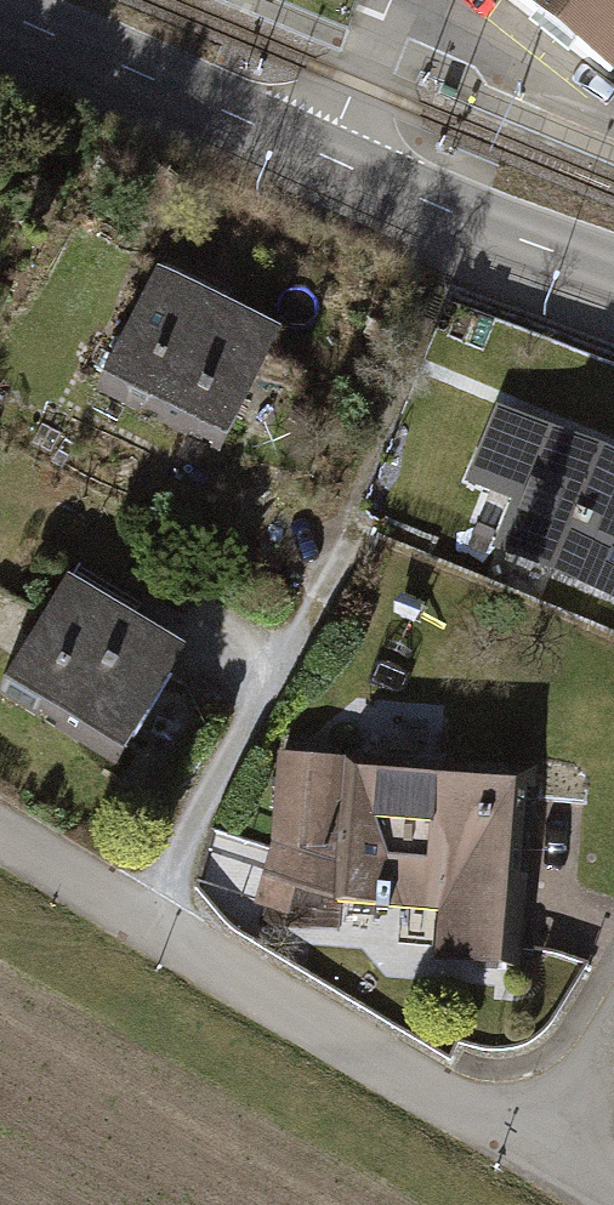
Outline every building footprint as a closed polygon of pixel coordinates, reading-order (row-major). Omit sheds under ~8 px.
[(613,63),(613,0),(534,0),(613,63)] [(280,329),(158,267),(103,376),(225,437),(280,329)] [(496,403),(466,480),(511,499),(493,546),(613,599),(613,453),(496,403)] [(183,646),(68,575),(5,680),(125,752),(183,646)] [(534,772),(350,765),(350,758),(277,752),(274,843),(256,904),(287,916),(297,887),(339,902),(439,911),(435,961),(523,964),(534,772)]
